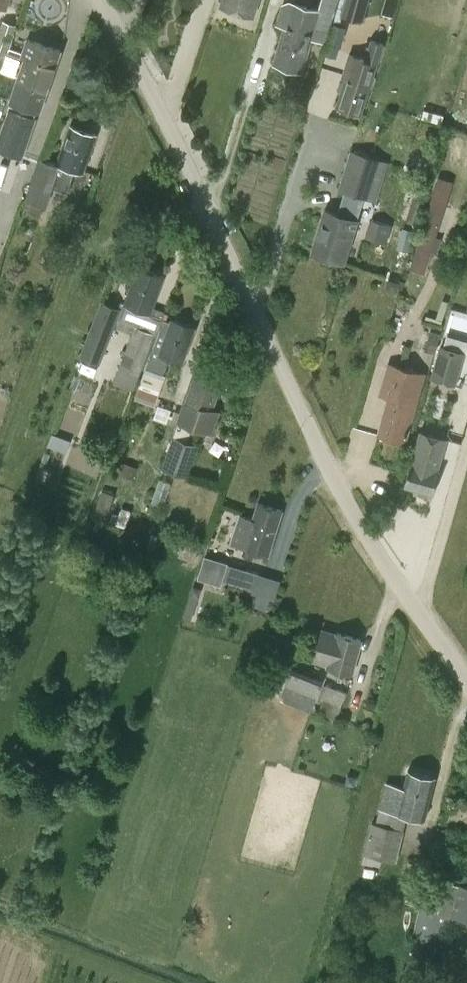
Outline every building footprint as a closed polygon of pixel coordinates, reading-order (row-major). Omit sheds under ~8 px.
[(258,0),(221,0),(219,5),(253,15),(258,0)] [(317,10),(288,1),(281,5),(275,23),(283,26),(279,43),(272,64),(301,74),(307,52),(315,28),(327,31),(332,14),(337,0),(320,0),(317,10)] [(336,12),(341,13),(341,15),(362,21),(368,0),(339,0),(336,12)] [(2,20),(0,25),(0,70),(16,25),(2,20)] [(39,113),(46,90),(60,50),(27,39),(21,56),(24,57),(16,80),(9,102),(23,106),(21,111),(7,108),(0,132),(0,150),(22,158),(36,117),(33,116),(35,111),(39,113)] [(364,102),(369,85),(384,43),(371,40),(364,59),(348,54),(346,61),(341,76),(344,77),(335,105),(361,113),(364,102)] [(73,169),(82,173),(95,135),(69,126),(56,163),(38,157),(25,199),(29,200),(25,212),(39,216),(43,205),(46,206),(51,189),(65,193),(73,169)] [(337,189),(369,199),(382,159),(350,149),(337,189)] [(358,219),(324,209),(310,253),(344,263),(358,219)] [(372,218),(367,238),(389,245),(395,225),(372,218)] [(430,252),(436,254),(440,239),(435,238),(437,231),(423,227),(410,269),(424,273),(430,252)] [(138,267),(125,301),(124,303),(128,304),(123,319),(135,323),(112,383),(133,390),(155,334),(162,318),(149,314),(153,301),(163,276),(138,267)] [(99,364),(120,310),(102,303),(81,357),(99,364)] [(450,307),(447,335),(466,337),(466,309),(450,307)] [(162,374),(168,356),(182,361),(194,327),(171,319),(170,321),(163,319),(141,381),(140,380),(134,397),(154,405),(164,375),(162,374)] [(455,385),(465,352),(439,344),(430,378),(455,385)] [(377,434),(397,440),(403,442),(414,404),(415,404),(423,373),(397,366),(387,363),(378,394),(388,397),(377,434)] [(171,435),(173,436),(161,467),(187,476),(198,444),(186,440),(191,425),(211,431),(218,411),(212,408),(223,376),(196,367),(181,413),(179,412),(171,435)] [(433,493),(440,469),(437,468),(446,438),(419,430),(404,485),(433,493)] [(59,463),(70,441),(56,434),(45,455),(59,463)] [(96,517),(128,522),(130,507),(114,504),(116,492),(101,490),(96,517)] [(268,553),(281,510),(257,502),(252,519),(239,515),(231,542),(268,553)] [(205,556),(198,579),(221,586),(228,563),(205,556)] [(247,569),(242,585),(254,589),(259,573),(247,569)] [(351,673),(361,639),(335,631),(334,633),(321,629),(312,660),(326,664),(325,666),(351,673)] [(263,678),(283,685),(280,697),(312,709),(323,679),(293,668),(301,645),(279,636),(269,663),(263,678)] [(336,720),(341,707),(340,707),(346,691),(323,683),(318,694),(320,695),(319,699),(321,701),(317,712),(336,720)] [(378,808),(379,808),(375,823),(370,821),(363,853),(396,861),(407,815),(424,819),(434,777),(407,770),(403,786),(385,781),(378,808)] [(411,939),(441,947),(446,926),(450,927),(453,915),(466,919),(466,886),(446,881),(437,911),(419,907),(411,939)]
